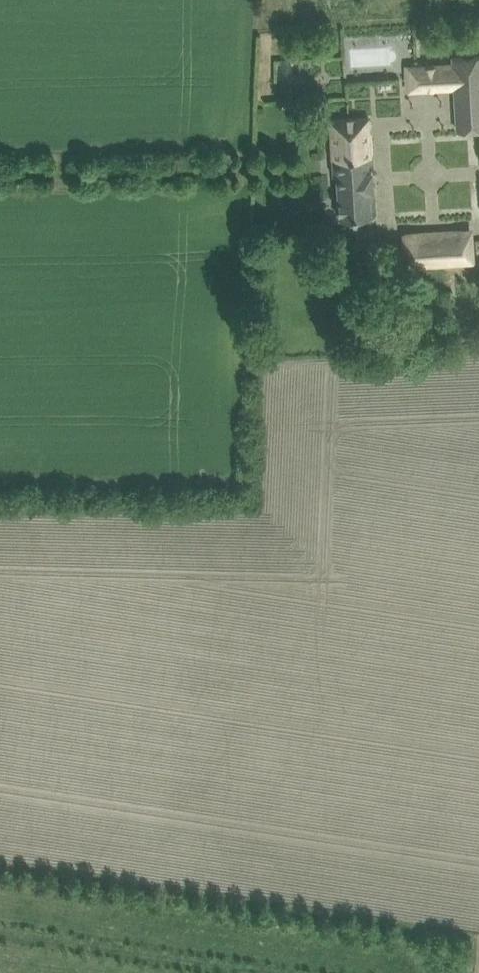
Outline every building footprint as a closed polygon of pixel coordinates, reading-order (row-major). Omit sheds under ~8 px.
[(457,128),(478,127),(478,54),(452,56),(453,62),(410,64),(411,88),(454,86),(457,128)] [(334,156),(337,156),(340,217),(372,215),(370,190),(373,190),(372,168),(369,168),(368,156),(371,156),(369,116),(331,118),(333,140),(334,140),(335,151),(334,151),(334,156)] [(410,263),(472,259),(471,241),(462,241),(462,229),(408,232),(410,263)]
